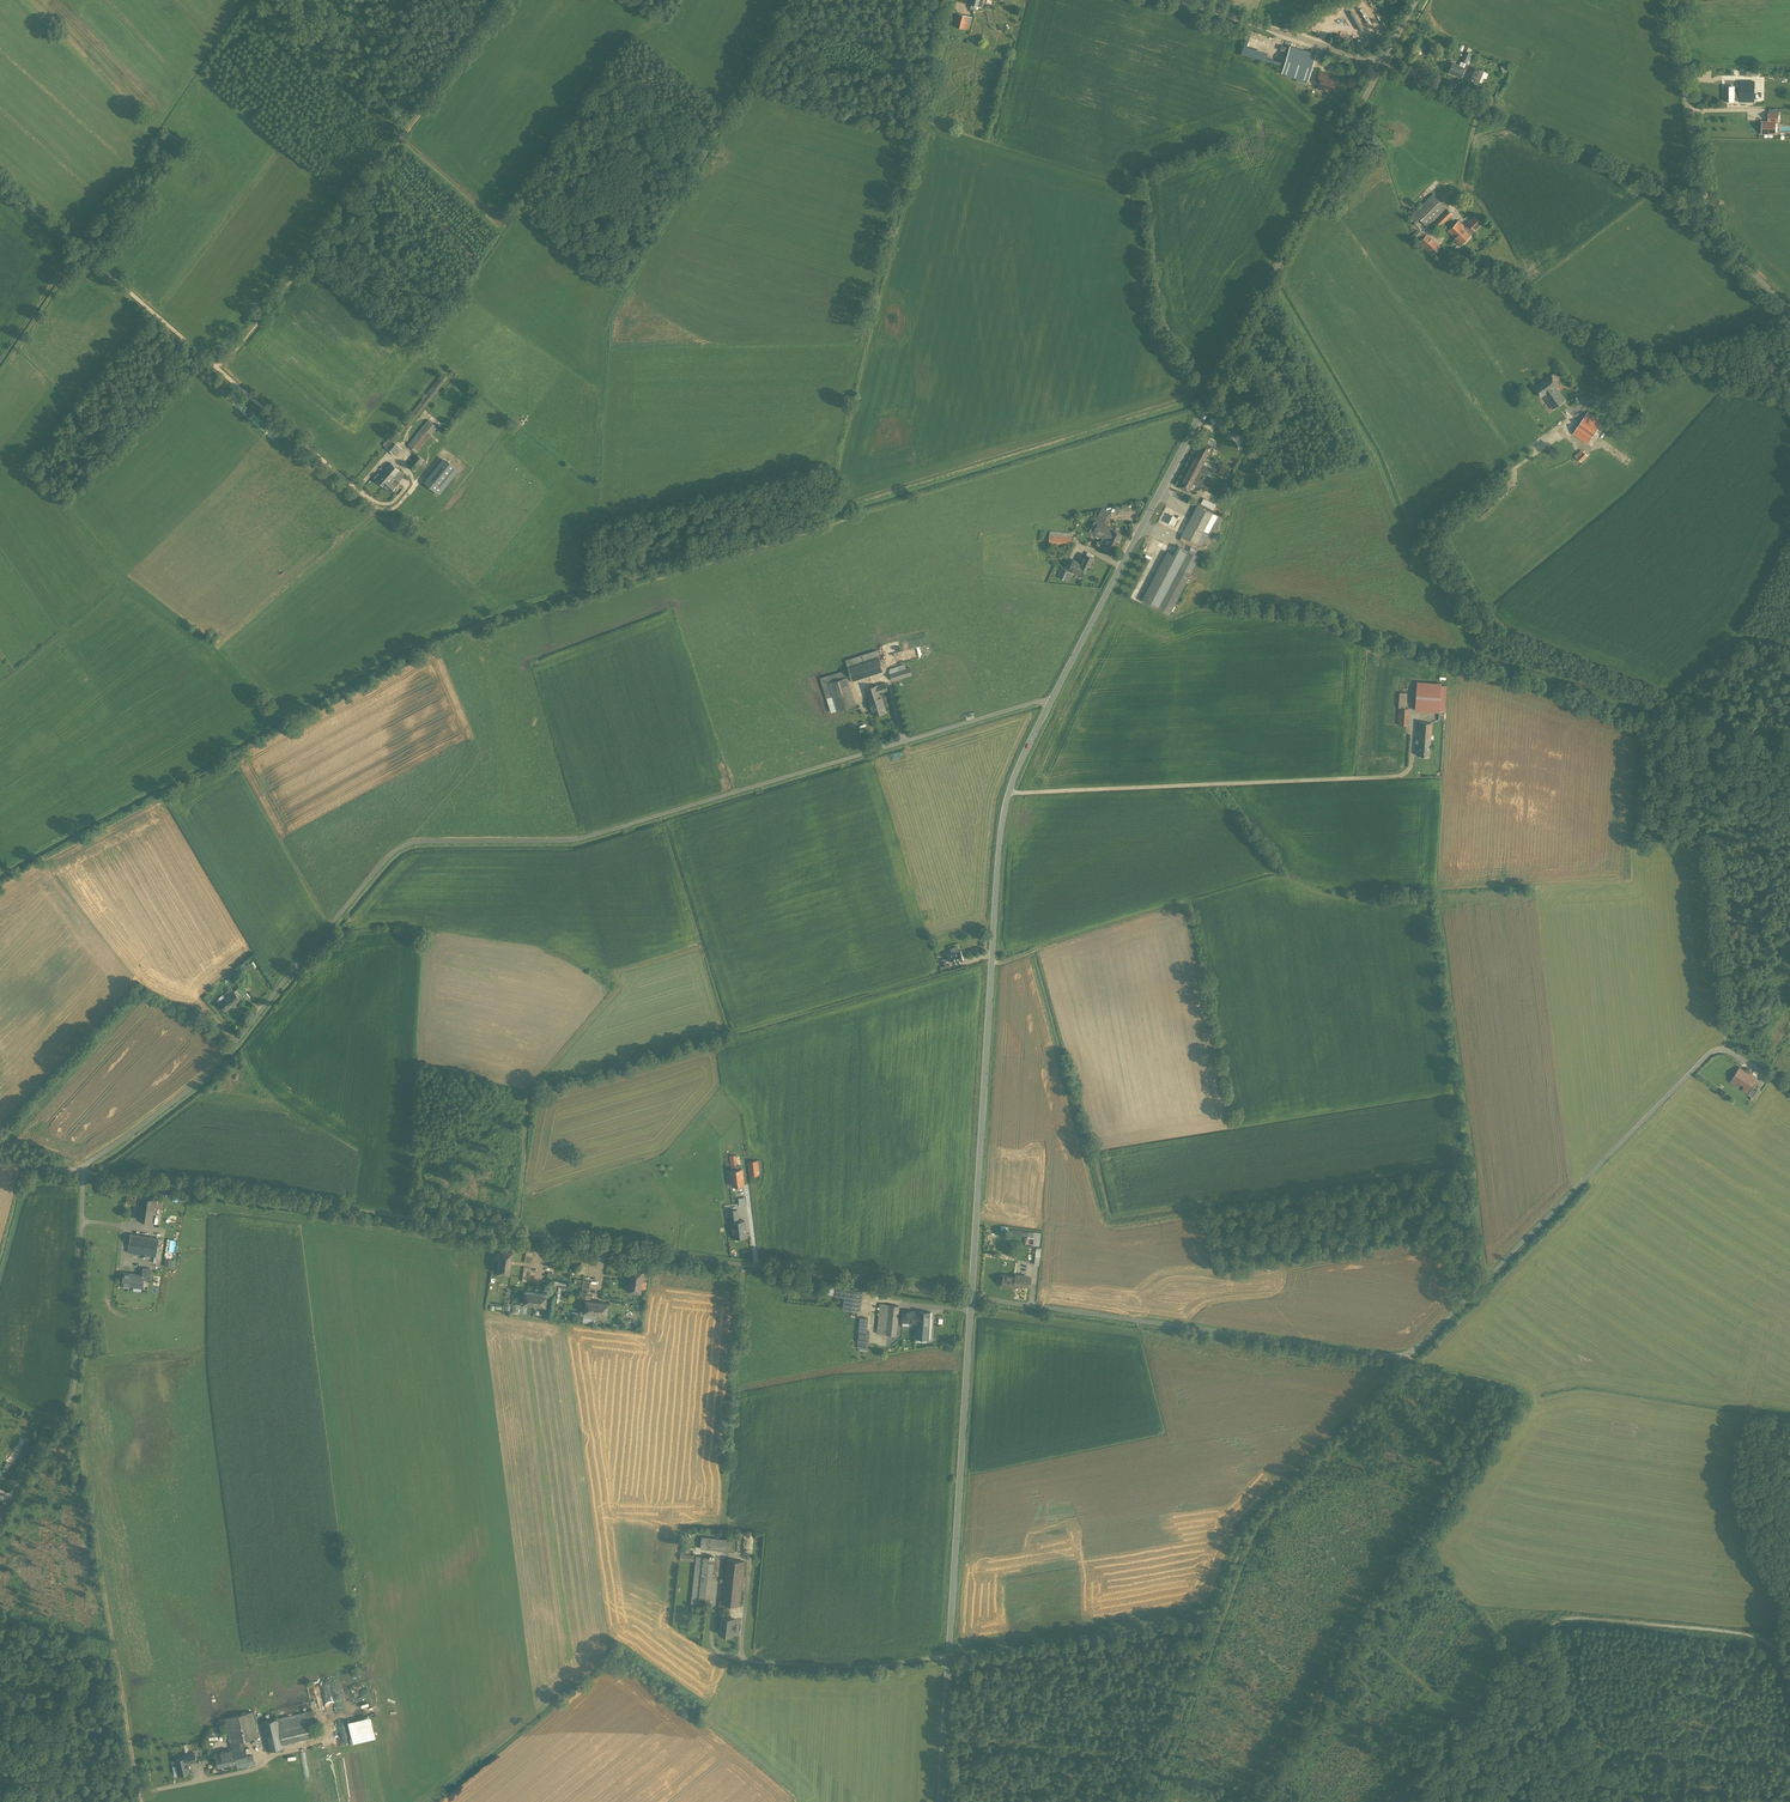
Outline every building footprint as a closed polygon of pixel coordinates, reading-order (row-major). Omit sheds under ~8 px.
[(956,13),(954,19),(970,24),(972,18),(956,13)] [(954,19),(953,26),(969,30),(970,24),(954,19)] [(1284,72),(1297,76),(1296,81),(1306,84),(1314,56),(1291,49),(1284,72)] [(1466,51),(1461,62),(1465,63),(1466,64),(1471,53),(1466,51)] [(1449,73),(1463,79),(1469,65),(1466,64),(1465,63),(1463,68),(1453,64),(1449,73)] [(1469,65),(1463,79),(1478,85),(1481,77),(1486,79),(1488,73),(1469,65)] [(1319,73),(1316,83),(1320,84),(1319,89),(1332,93),(1336,82),(1330,80),(1330,81),(1325,80),(1327,75),(1319,73)] [(1754,102),(1754,82),(1740,81),(1740,95),(1734,95),(1734,87),(1725,87),(1725,101),(1734,101),(1734,103),(1739,103),(1739,101),(1754,102)] [(1483,87),(1480,94),(1490,98),(1493,91),(1483,87)] [(1779,113),(1773,113),(1773,117),(1768,117),(1768,121),(1762,121),(1762,134),(1768,134),(1768,133),(1776,133),(1776,122),(1779,122),(1779,113)] [(1435,220),(1435,221),(1430,226),(1435,231),(1453,214),(1433,194),(1410,217),(1416,223),(1420,219),(1427,227),(1435,220)] [(1455,238),(1454,239),(1460,246),(1473,234),(1471,233),(1474,230),(1475,231),(1482,223),(1475,216),(1465,226),(1459,220),(1448,231),(1455,238)] [(1425,236),(1417,229),(1412,235),(1420,242),(1418,244),(1431,256),(1440,246),(1427,234),(1425,236)] [(391,453),(395,456),(402,448),(395,442),(407,426),(409,427),(447,379),(442,375),(403,422),(404,423),(391,439),(389,437),(382,445),(392,452),(391,453)] [(1543,396),(1548,393),(1550,395),(1552,397),(1559,392),(1556,387),(1559,385),(1552,375),(1535,388),(1541,397),(1543,396)] [(1548,393),(1543,396),(1553,410),(1566,401),(1559,392),(1552,397),(1550,395),(1548,393)] [(1621,423),(1629,418),(1624,409),(1616,414),(1621,423)] [(1573,434),(1587,444),(1603,423),(1588,413),(1573,434)] [(428,419),(407,445),(417,452),(437,427),(428,419)] [(1209,451),(1200,446),(1195,456),(1204,461),(1209,451)] [(1587,455),(1583,451),(1577,457),(1581,461),(1587,455)] [(423,469),(428,464),(417,455),(410,463),(418,469),(420,467),(423,469)] [(1204,461),(1195,456),(1191,462),(1201,467),(1203,464),(1204,461)] [(438,495),(457,469),(441,457),(422,483),(438,495)] [(373,477),(383,486),(387,482),(387,483),(393,476),(399,482),(405,476),(390,462),(379,475),(377,473),(373,477)] [(1201,467),(1191,462),(1188,468),(1198,473),(1199,471),(1201,467)] [(1210,468),(1203,464),(1201,467),(1199,471),(1206,474),(1210,468)] [(1198,473),(1188,468),(1185,474),(1194,479),(1196,476),(1198,473)] [(1194,479),(1185,474),(1182,481),(1191,486),(1193,483),(1194,479)] [(387,482),(383,486),(384,487),(390,492),(399,482),(393,476),(387,483),(387,482)] [(1207,481),(1196,476),(1194,479),(1193,483),(1203,488),(1207,481)] [(1191,486),(1182,481),(1179,486),(1188,491),(1191,486)] [(1214,509),(1217,504),(1204,498),(1201,504),(1214,509)] [(1217,516),(1197,505),(1181,535),(1182,535),(1179,539),(1191,545),(1188,551),(1192,553),(1199,556),(1202,551),(1205,552),(1212,538),(1215,531),(1216,531),(1219,525),(1219,524),(1222,518),(1217,516)] [(1101,508),(1096,518),(1103,521),(1104,521),(1108,512),(1101,508)] [(1179,518),(1172,515),(1169,523),(1175,526),(1179,518)] [(1110,528),(1102,524),(1103,521),(1096,518),(1095,520),(1097,521),(1093,527),(1091,526),(1089,531),(1102,538),(1099,543),(1098,544),(1099,544),(1098,546),(1112,553),(1122,534),(1110,528)] [(1071,533),(1050,531),(1049,543),(1072,545),(1072,537),(1070,537),(1071,533)] [(1173,555),(1167,551),(1142,600),(1169,614),(1199,556),(1192,553),(1188,551),(1178,545),(1173,555)] [(1085,555),(1080,564),(1086,566),(1089,568),(1093,558),(1085,555)] [(1080,564),(1073,560),(1068,570),(1081,576),(1086,566),(1080,564)] [(877,650),(845,660),(847,667),(879,657),(877,650)] [(879,657),(847,667),(850,674),(852,680),(883,670),(879,657)] [(918,664),(890,673),(892,680),(921,671),(918,664)] [(846,677),(829,682),(838,710),(855,705),(848,681),(847,677),(846,677)] [(885,682),(865,689),(873,715),(886,711),(884,706),(888,705),(885,695),(881,697),(880,693),(888,690),(885,682)] [(1408,693),(1400,692),(1398,707),(1407,708),(1408,693)] [(1438,700),(1414,698),(1413,708),(1438,710),(1438,708),(1439,708),(1444,708),(1445,694),(1435,693),(1435,698),(1438,698),(1438,699),(1438,700)] [(1407,708),(1398,707),(1397,724),(1407,725),(1408,708),(1407,708)] [(1431,722),(1420,722),(1418,755),(1429,756),(1431,722)] [(961,950),(950,953),(953,963),(956,962),(956,963),(960,962),(960,960),(963,959),(961,950)] [(248,964),(243,968),(246,972),(257,964),(255,961),(249,965),(248,964)] [(244,984),(237,989),(242,995),(248,990),(244,984)] [(234,991),(219,1001),(225,1010),(240,999),(234,991)] [(1756,1078),(1739,1067),(1731,1080),(1735,1083),(1736,1081),(1739,1080),(1741,1081),(1744,1083),(1744,1086),(1743,1088),(1747,1091),(1756,1078)] [(1754,1085),(1748,1093),(1752,1096),(1758,1087),(1754,1085)] [(757,1160),(749,1161),(751,1175),(759,1174),(757,1160)] [(742,1168),(731,1170),(733,1186),(744,1185),(742,1168)] [(154,1201),(140,1198),(141,1196),(127,1194),(126,1203),(138,1205),(137,1208),(152,1211),(154,1201)] [(152,1211),(137,1208),(136,1219),(151,1221),(152,1211)] [(739,1221),(737,1209),(730,1210),(731,1223),(733,1223),(734,1238),(746,1236),(745,1220),(739,1221)] [(159,1238),(130,1233),(128,1251),(156,1256),(159,1238)] [(512,1251),(500,1249),(497,1272),(508,1274),(512,1251)] [(544,1265),(544,1270),(550,1271),(549,1276),(556,1277),(559,1256),(552,1255),(551,1266),(544,1265)] [(176,1267),(177,1259),(166,1258),(165,1266),(176,1267)] [(593,1259),(586,1258),(584,1272),(591,1273),(593,1259)] [(645,1269),(632,1267),(629,1290),(641,1291),(645,1269)] [(143,1275),(124,1273),(123,1285),(142,1287),(143,1275)] [(1019,1276),(1004,1274),(1002,1284),(1014,1286),(1015,1282),(1028,1284),(1029,1275),(1020,1274),(1019,1276)] [(862,1290),(836,1287),(835,1294),(844,1296),(842,1308),(859,1310),(862,1290)] [(547,1294),(525,1291),(523,1303),(546,1306),(547,1294)] [(609,1302),(585,1298),(583,1315),(594,1316),(595,1311),(607,1313),(609,1302)] [(899,1305),(881,1303),(877,1333),(896,1335),(899,1305)] [(514,1304),(514,1312),(528,1312),(529,1304),(514,1304)] [(917,1311),(902,1309),(901,1319),(916,1321),(917,1311)] [(931,1312),(917,1311),(916,1321),(914,1336),(928,1337),(931,1312)] [(863,1330),(859,1330),(857,1347),(867,1348),(869,1331),(863,1330)] [(9,1471),(14,1464),(7,1460),(3,1466),(9,1471)] [(730,1539),(702,1536),(701,1547),(729,1550),(730,1539)] [(681,1546),(679,1559),(693,1561),(695,1548),(681,1546)] [(714,1557),(696,1555),(691,1597),(700,1598),(709,1599),(714,1557)] [(744,1559),(727,1558),(723,1590),(741,1591),(744,1559)] [(741,1591),(723,1590),(722,1602),(739,1602),(741,1591)] [(700,1598),(691,1597),(690,1605),(699,1606),(700,1598)] [(735,1618),(721,1616),(719,1633),(733,1634),(734,1628),(735,1628),(736,1623),(734,1623),(735,1618)] [(339,1699),(333,1700),(330,1682),(312,1685),(313,1690),(316,1689),(319,1707),(323,1706),(324,1707),(340,1704),(339,1699)] [(313,1710),(277,1718),(279,1725),(314,1717),(313,1710)] [(252,1711),(225,1717),(231,1742),(232,1749),(215,1753),(218,1767),(248,1760),(243,1739),(258,1736),(252,1711)] [(356,1719),(361,1741),(378,1737),(373,1715),(356,1719)] [(314,1717),(279,1725),(280,1730),(309,1724),(316,1723),(314,1717)] [(277,1718),(262,1722),(268,1750),(283,1746),(282,1742),(280,1730),(279,1725),(277,1718)] [(309,1724),(280,1730),(282,1742),(312,1736),(309,1724)] [(194,1752),(183,1754),(184,1757),(186,1756),(187,1762),(196,1760),(194,1752)] [(184,1757),(175,1759),(178,1774),(189,1771),(187,1762),(186,1756),(184,1757)]
